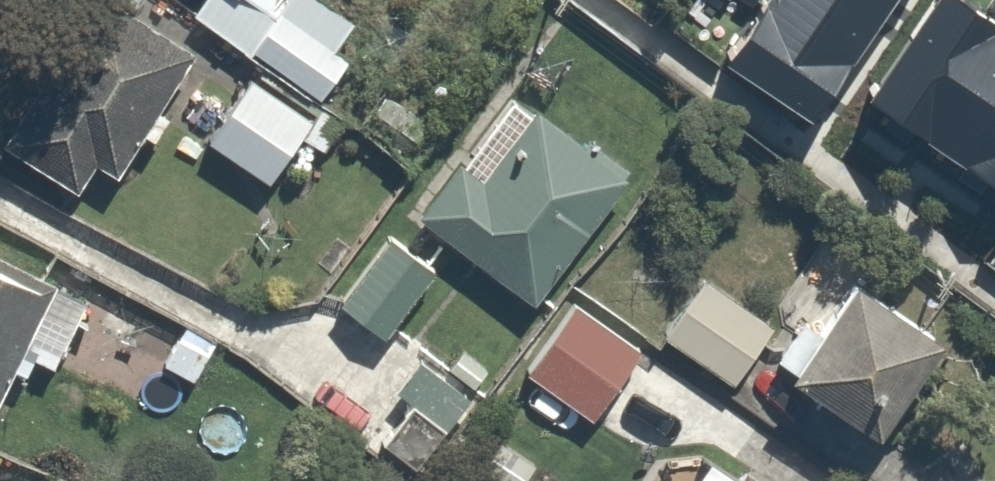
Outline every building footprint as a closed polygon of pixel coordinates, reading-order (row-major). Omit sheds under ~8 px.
[(181,41),(120,0),(25,0),(6,28),(44,53),(0,118),(0,127),(85,184),(181,41)] [(317,106),(376,30),(338,0),(180,0),(317,106)] [(725,61),(819,129),(906,0),(768,0),(725,61)] [(964,0),(936,0),(868,105),(994,187),(994,20),(964,0)] [(305,112),(240,70),(201,130),(266,172),(305,112)] [(376,323),(444,237),(522,294),(617,164),(531,101),(479,172),(445,147),(402,206),(406,210),(340,294),(376,323)] [(37,264),(0,248),(0,351),(37,264)] [(896,458),(971,350),(873,281),(844,323),(818,360),(798,389),(896,458)] [(669,343),(735,388),(776,329),(711,284),(669,343)] [(534,367),(599,413),(641,354),(575,308),(534,367)] [(442,424),(405,393),(367,437),(404,469),(442,424)]
